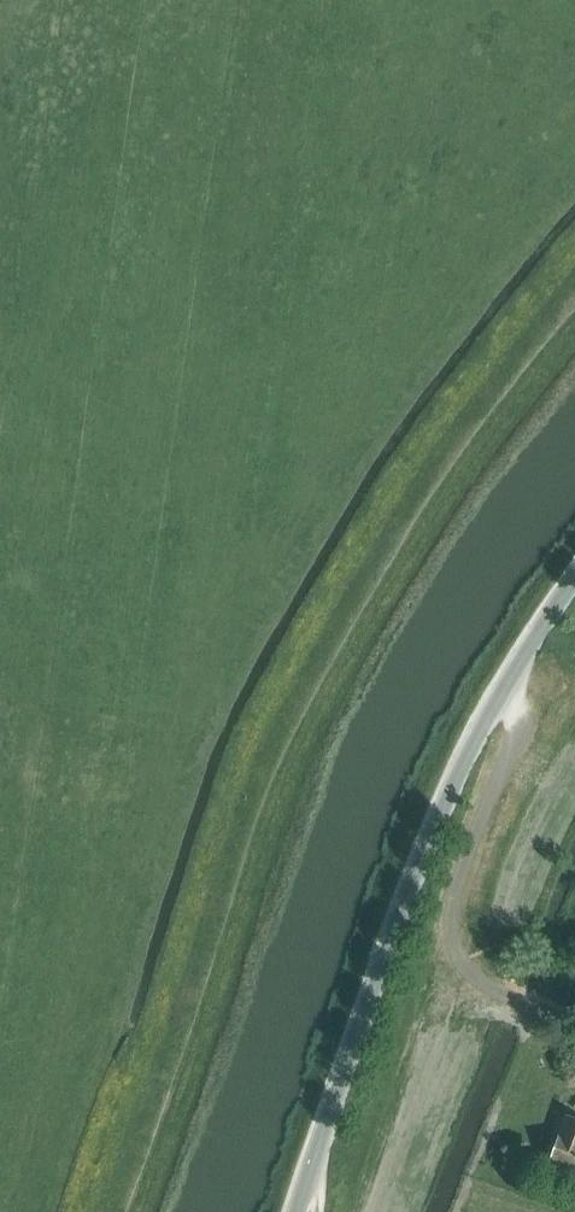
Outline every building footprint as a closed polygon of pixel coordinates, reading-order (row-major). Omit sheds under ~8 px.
[(568,1117),(550,1167),(574,1176),(574,1120),(568,1117)]
